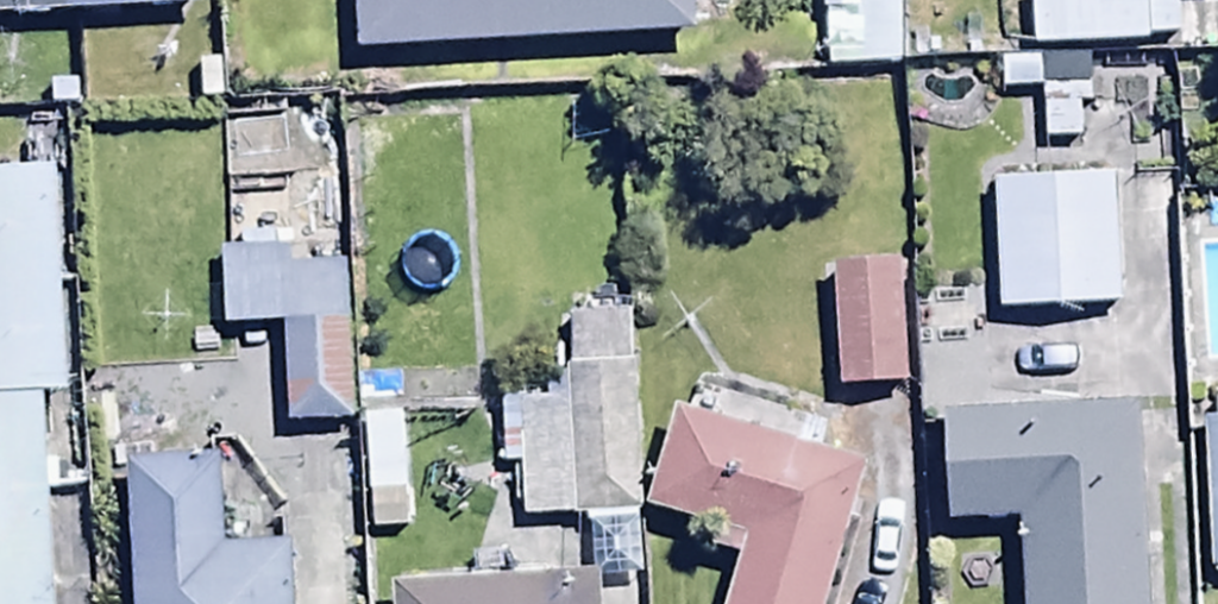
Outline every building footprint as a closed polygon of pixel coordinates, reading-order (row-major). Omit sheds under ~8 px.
[(203,10),(203,0),(0,0),(0,19),(203,10)] [(356,62),(694,40),(692,0),(352,0),(356,62)] [(823,18),(904,13),(903,0),(822,0),(823,18)] [(1030,50),(1148,49),(1147,39),(1176,39),(1176,0),(1030,0),(1030,50)] [(1115,128),(994,134),(1001,270),(1121,264),(1115,128)] [(35,402),(65,401),(50,170),(0,173),(0,603),(48,603),(35,402)] [(340,376),(341,191),(219,190),(219,284),(283,285),(283,376),(340,376)] [(902,230),(827,233),(832,344),(907,341),(902,230)] [(518,269),(521,472),(639,470),(636,267),(518,269)] [(1135,358),(943,370),(949,481),(1020,476),(1028,603),(1055,603),(1149,598),(1135,358)] [(682,359),(651,465),(713,483),(705,508),(729,515),(704,603),(816,603),(871,413),(682,359)] [(128,412),(131,603),(284,603),(283,503),(223,503),(222,411),(128,412)] [(1203,427),(1210,581),(1217,580),(1217,427),(1203,427)] [(396,603),(604,603),(603,528),(396,529),(396,603)]
